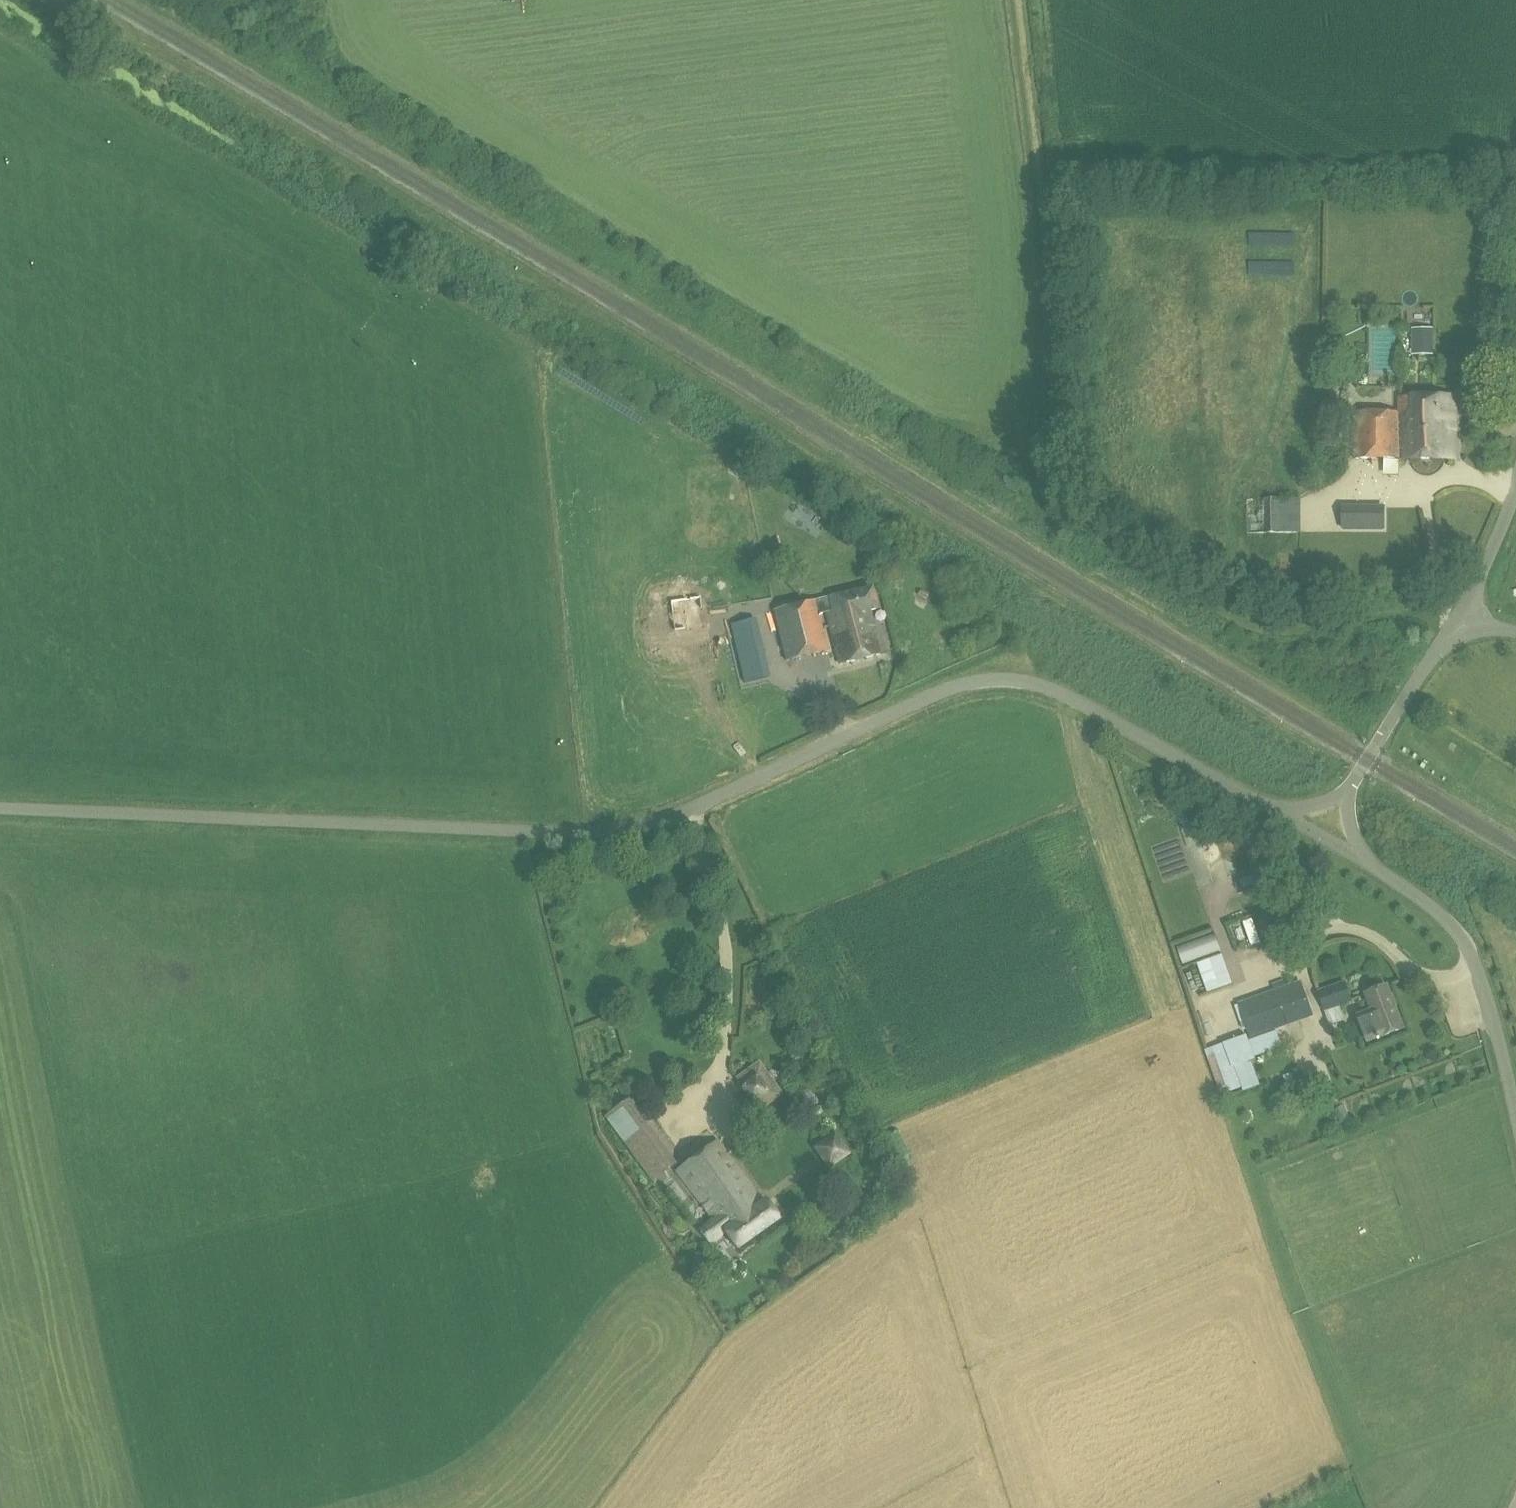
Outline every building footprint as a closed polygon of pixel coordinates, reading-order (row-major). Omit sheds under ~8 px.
[(1413,328),(1413,353),(1433,353),(1433,328),(1413,328)] [(1355,458),(1456,459),(1456,397),(1401,397),(1401,411),(1355,411),(1355,458)] [(1247,499),(1248,535),(1300,533),(1300,498),(1247,499)] [(1343,529),(1357,529),(1357,506),(1343,506),(1343,529)] [(871,614),(879,610),(873,585),(774,610),(787,660),(829,649),(820,614),(827,612),(840,662),(881,652),(871,614)] [(674,631),(675,644),(675,648),(711,644),(709,626),(704,627),(702,596),(671,599),(674,631)] [(770,673),(758,627),(734,633),(745,680),(770,673)] [(674,631),(665,632),(666,645),(675,644),(674,631)] [(1320,990),(1326,1010),(1353,1001),(1346,981),(1320,990)] [(1240,1004),(1251,1038),(1275,1029),(1315,1016),(1303,982),(1240,1004)] [(1359,1015),(1369,1042),(1403,1030),(1387,986),(1369,992),(1375,1009),(1359,1015)] [(1251,1038),(1248,1039),(1255,1057),(1282,1047),(1275,1029),(1251,1038)] [(1248,1037),(1215,1048),(1229,1090),(1242,1085),(1244,1090),(1260,1085),(1252,1060),(1255,1059),(1255,1057),(1248,1039),(1248,1037)] [(759,1061),(736,1078),(760,1110),(783,1094),(759,1061)] [(1283,1076),(1288,1088),(1296,1085),(1291,1073),(1283,1076)] [(664,1171),(674,1164),(627,1100),(606,1116),(641,1163),(652,1155),(664,1171)] [(761,1203),(717,1142),(678,1170),(713,1219),(705,1224),(707,1226),(699,1231),(708,1244),(724,1233),(735,1249),(776,1219),(764,1201),(761,1203)]
